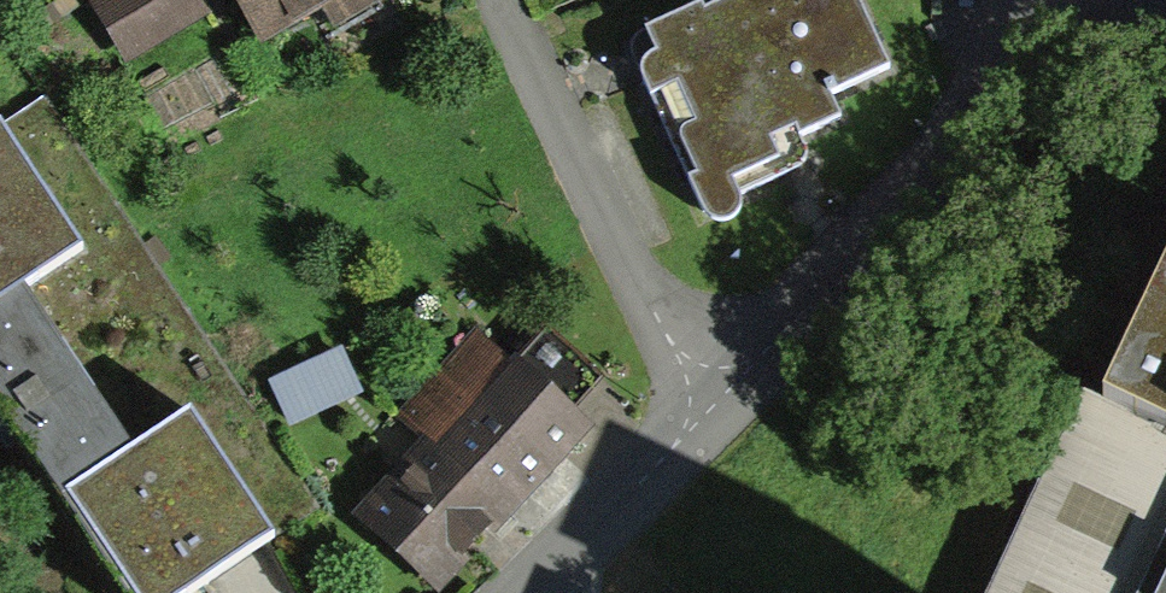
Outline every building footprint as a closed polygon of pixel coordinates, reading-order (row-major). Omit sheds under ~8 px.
[(85,2),(125,64),(197,18),(186,0),(88,0),(85,2)] [(264,52),(324,16),(337,37),(389,5),(386,0),(232,0),(264,52)] [(647,30),(641,35),(635,46),(633,53),(636,61),(644,77),(708,218),(718,225),(731,223),(739,215),(741,204),(738,197),(805,164),(808,156),(807,145),(803,135),(841,116),(829,92),(845,86),(889,64),(860,0),(729,0),(705,11),(703,3),(647,30)] [(0,124),(0,381),(139,592),(192,592),(282,534),(199,406),(140,444),(35,283),(93,245),(10,117),(0,124)] [(991,592),(1165,592),(1165,222),(991,592)] [(515,360),(480,327),(398,415),(420,434),(353,506),(440,587),(465,560),(454,550),(488,514),(501,526),(590,432),(570,413),(602,379),(546,327),(515,360)] [(342,346),(268,379),(288,423),(362,390),(342,346)]
